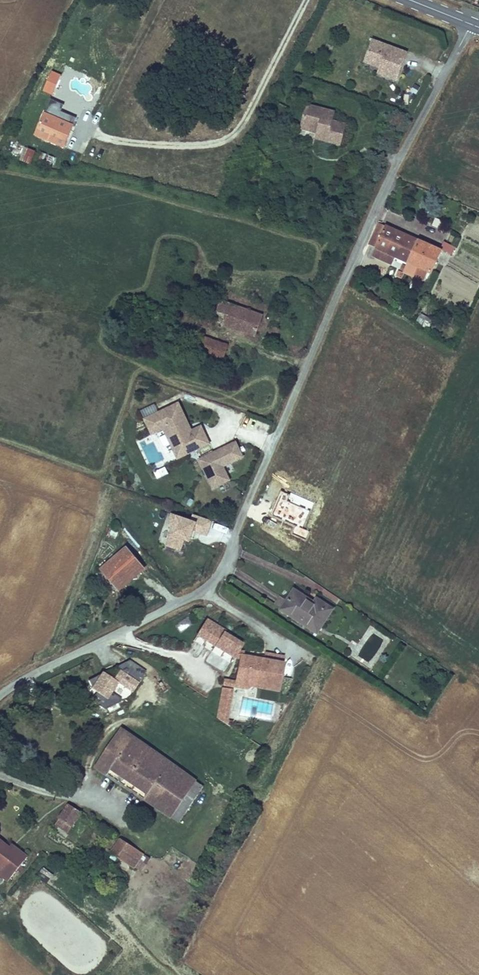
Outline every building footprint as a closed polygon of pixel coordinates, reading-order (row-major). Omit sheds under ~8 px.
[(404,54),(370,42),(363,57),(379,64),(374,74),(393,82),(404,54)] [(43,91),(53,95),(62,73),(52,69),(43,91)] [(52,99),(50,109),(62,112),(64,102),(52,99)] [(330,113),(304,106),(297,124),(316,130),(312,139),(336,145),(343,126),(327,122),(330,113)] [(42,110),(32,131),(61,145),(71,123),(42,110)] [(30,166),(36,150),(11,141),(6,156),(30,166)] [(419,242),(378,222),(369,240),(367,244),(377,248),(409,264),(419,242)] [(471,224),(464,241),(478,248),(478,228),(471,224)] [(419,242),(409,264),(430,273),(440,251),(419,242)] [(225,325),(233,305),(214,298),(206,318),(225,325)] [(233,305),(225,325),(256,336),(264,316),(233,305)] [(421,313),(417,321),(427,326),(431,318),(421,313)] [(272,327),(267,341),(276,344),(281,330),(272,327)] [(196,334),(191,350),(224,362),(229,346),(196,334)] [(191,433),(187,426),(189,425),(178,403),(145,419),(152,434),(164,428),(174,451),(185,445),(189,453),(209,443),(202,428),(191,433)] [(192,431),(189,425),(187,426),(191,433),(202,428),(201,426),(192,431)] [(232,480),(224,467),(243,456),(235,442),(213,455),(217,461),(213,463),(210,456),(199,462),(215,490),(232,480)] [(189,453),(185,445),(174,451),(178,458),(189,453)] [(169,473),(165,467),(159,470),(162,477),(169,473)] [(172,515),(169,524),(174,526),(168,545),(181,550),(185,539),(190,541),(194,530),(207,534),(212,520),(194,514),(191,521),(172,515)] [(126,547),(101,568),(118,588),(143,567),(126,547)] [(292,589),(280,608),(310,627),(326,602),(316,596),(313,602),(292,589)] [(310,627),(317,631),(333,606),(326,602),(310,627)] [(236,677),(252,680),(251,686),(279,691),(284,662),(244,655),(245,652),(239,651),(243,644),(224,633),(226,629),(208,618),(199,634),(217,644),(215,647),(239,662),(236,677)] [(100,675),(88,680),(90,688),(95,693),(89,700),(104,709),(122,703),(123,700),(113,694),(119,684),(133,692),(146,671),(130,660),(117,667),(119,671),(114,679),(102,672),(100,675)] [(252,680),(236,677),(236,680),(235,687),(247,689),(251,686),(252,680)] [(235,687),(236,680),(225,678),(224,684),(235,687)] [(226,724),(233,688),(223,687),(218,718),(226,724)] [(156,790),(173,766),(121,729),(94,768),(106,776),(111,768),(149,795),(144,801),(161,813),(171,800),(156,790)] [(188,776),(173,766),(156,790),(171,800),(188,776)] [(171,800),(161,813),(178,825),(204,788),(188,776),(171,800)] [(56,825),(67,833),(82,812),(70,804),(56,825)] [(122,839),(112,853),(135,869),(145,855),(122,839)] [(5,880),(24,856),(15,849),(10,854),(5,850),(7,847),(0,841),(0,876),(5,880)] [(10,854),(15,849),(9,844),(7,847),(5,850),(10,854)] [(43,866),(36,876),(46,884),(54,874),(43,866)]
